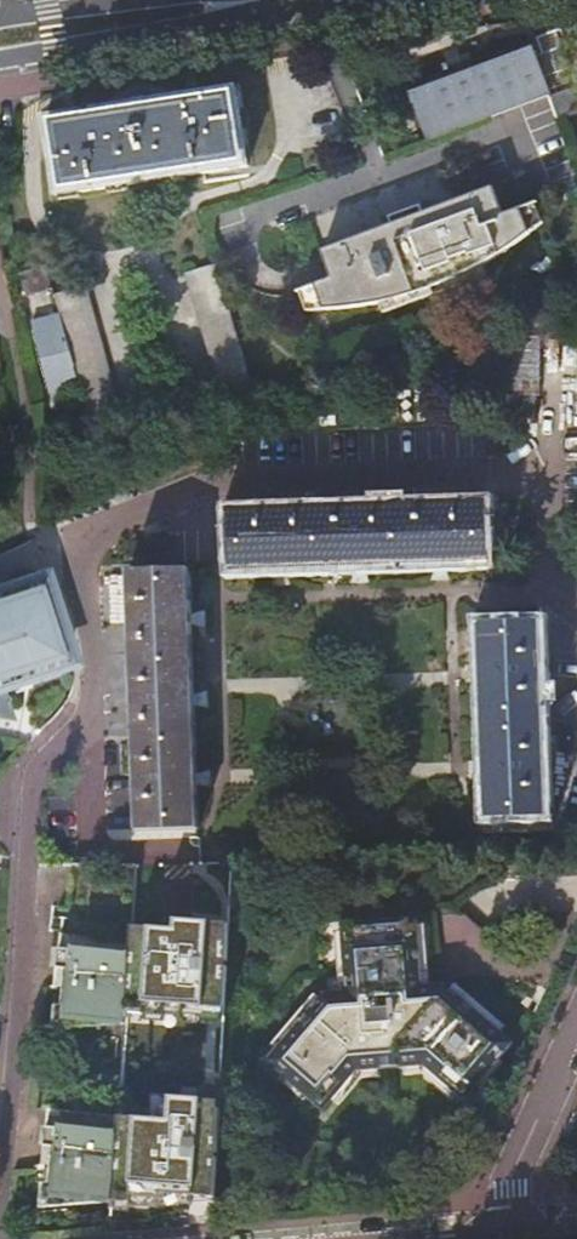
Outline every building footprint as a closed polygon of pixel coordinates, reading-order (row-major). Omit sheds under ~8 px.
[(576,85),(576,80),(559,31),(532,40),(550,89),(552,94),(576,85)] [(535,100),(547,96),(550,95),(552,94),(550,89),(532,40),(412,83),(432,138),(469,125),(535,100)] [(552,94),(550,95),(559,118),(576,112),(576,85),(552,94)] [(46,117),(58,195),(249,165),(238,88),(97,110),(97,115),(84,118),(83,112),(46,117)] [(324,280),(315,283),(324,308),(377,301),(439,284),(440,283),(494,259),(532,233),(523,208),(505,213),(495,186),(493,187),(425,212),(411,217),(393,223),(322,249),(332,277),(324,280)] [(523,208),(532,233),(535,231),(540,227),(545,223),(538,202),(523,208)] [(390,214),(393,223),(411,217),(425,212),(422,203),(408,208),(390,214)] [(56,286),(49,263),(23,271),(29,292),(56,286)] [(224,409),(256,400),(218,263),(187,271),(224,409)] [(324,308),(315,283),(301,288),(308,307),(323,308),(324,308)] [(31,320),(49,392),(79,384),(95,446),(126,439),(87,287),(56,294),(60,313),(31,320)] [(490,503),(234,512),(234,574),(273,572),(358,570),(449,567),(492,566),(490,503)] [(193,572),(133,574),(139,832),(200,830),(199,786),(197,698),(194,610),(193,572)] [(45,579),(0,593),(0,688),(73,663),(62,631),(61,629),(45,634),(40,617),(56,612),(45,579)] [(543,625),(482,628),(483,676),(486,776),(487,822),(549,820),(543,625)] [(10,872),(10,859),(0,856),(0,870),(10,872)] [(422,990),(418,927),(417,923),(345,929),(346,933),(350,995),(341,996),(326,997),(322,1002),(279,1053),(269,1064),(285,1078),(309,1098),(323,1111),(332,1101),(358,1072),(379,1070),(406,1068),(427,1067),(455,1091),(465,1100),(478,1085),(500,1060),(512,1045),(501,1035),(450,992),(445,988),(431,989),(422,990)] [(427,927),(418,927),(422,990),(431,989),(427,927)] [(108,1011),(128,1013),(134,939),(63,931),(59,968),(59,969),(67,970),(65,987),(63,1005),(61,1025),(88,1022),(89,1014),(108,1016),(108,1011)] [(350,995),(346,933),(336,934),(341,996),(350,995)] [(456,985),(450,992),(501,1035),(507,1028),(456,985)] [(272,1046),(279,1053),(322,1002),(315,996),(272,1046)] [(56,1081),(122,1088),(124,1073),(57,1067),(56,1081)] [(449,1098),(455,1091),(427,1067),(406,1068),(406,1077),(423,1076),(449,1098)] [(379,1079),(379,1070),(358,1072),(332,1101),(339,1107),(361,1080),(379,1079)] [(94,1189),(114,1192),(120,1117),(49,1110),(46,1147),(45,1148),(54,1148),(52,1166),(50,1184),(48,1204),(75,1201),(75,1193),(94,1195),(94,1189)] [(42,1166),(52,1166),(54,1148),(45,1148),(46,1147),(44,1147),(43,1157),(42,1166)] [(41,1209),(113,1204),(114,1192),(94,1189),(94,1195),(75,1193),(75,1201),(48,1204),(50,1184),(44,1184),(41,1209)]
